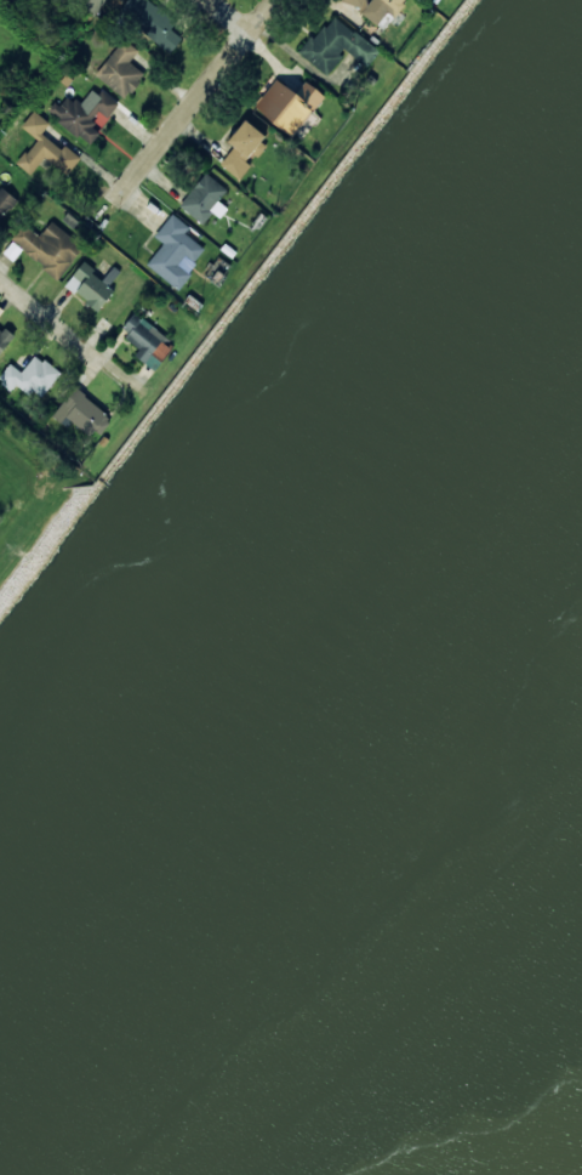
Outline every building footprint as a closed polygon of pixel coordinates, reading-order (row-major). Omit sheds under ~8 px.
[(98,11),(106,0),(84,0),(98,11)] [(170,28),(175,23),(149,0),(127,0),(119,10),(169,53),(182,39),(170,28)] [(394,16),(405,0),(373,0),(363,15),(377,24),(386,11),(394,16)] [(327,74),(346,50),(367,66),(380,50),(330,15),(301,55),(327,74)] [(95,73),(124,100),(146,75),(130,61),(138,51),(125,39),(95,73)] [(296,93),(275,78),(253,108),(293,136),(324,93),(304,80),(296,93)] [(119,103),(102,90),(86,109),(65,92),(51,110),(59,118),(57,120),(89,146),(99,132),(90,125),(101,112),(107,118),(119,103)] [(30,175),(44,157),(68,175),(80,157),(64,144),(61,148),(41,134),(50,123),(33,110),(21,126),(36,138),(17,164),(30,175)] [(257,157),(269,141),(244,121),(227,141),(234,146),(219,164),(238,177),(255,155),(257,157)] [(227,189),(206,172),(178,205),(202,225),(212,211),(219,217),(227,208),(217,200),(227,189)] [(0,189),(0,219),(17,200),(1,187),(0,189)] [(184,233),(189,227),(172,212),(154,235),(162,243),(147,263),(177,288),(206,250),(184,233)] [(51,221),(40,235),(22,222),(8,239),(59,278),(84,245),(51,221)] [(114,290),(109,286),(120,271),(113,266),(104,278),(81,262),(64,286),(99,311),(114,290)] [(119,330),(141,347),(135,354),(152,369),(173,345),(135,312),(119,330)] [(15,335),(4,327),(1,330),(0,329),(0,354),(15,335)] [(0,376),(0,381),(11,390),(16,384),(36,402),(59,374),(36,353),(21,371),(10,363),(0,376)] [(65,418),(95,437),(110,414),(72,388),(53,416),(62,422),(65,418)]
